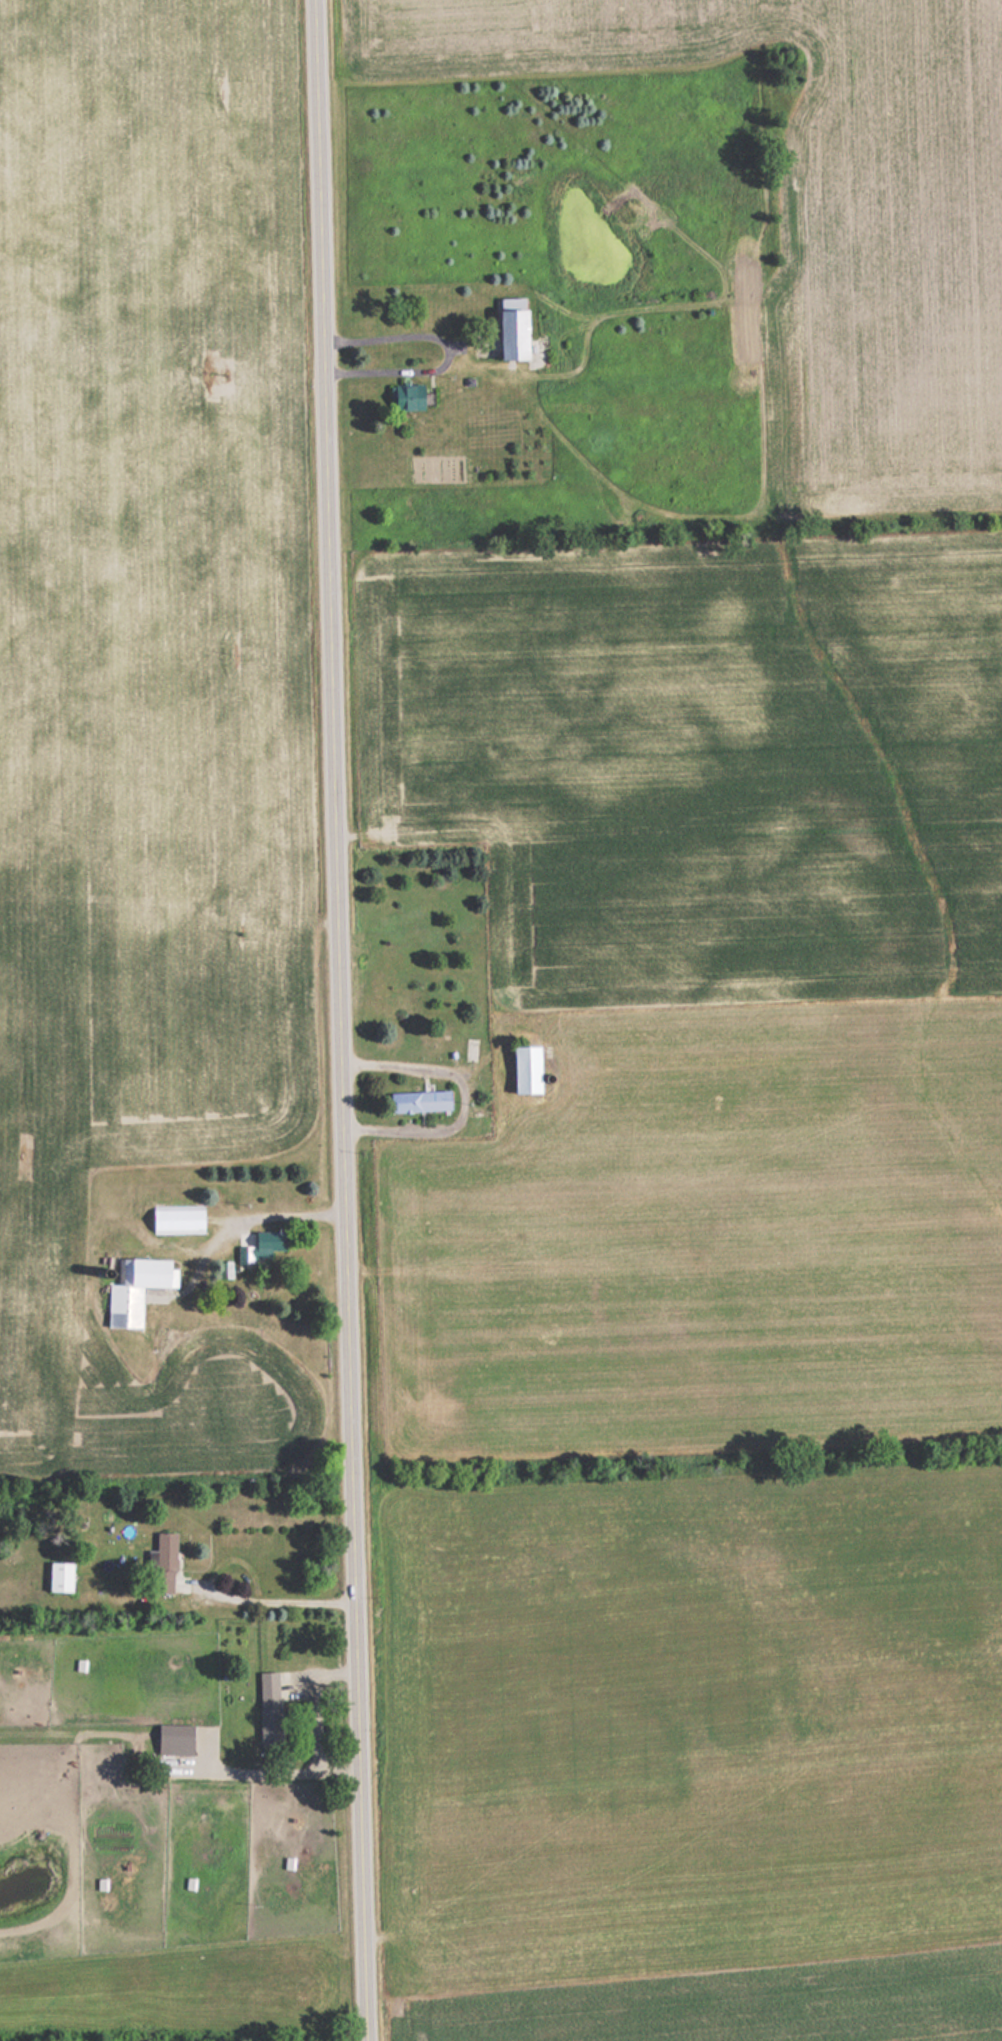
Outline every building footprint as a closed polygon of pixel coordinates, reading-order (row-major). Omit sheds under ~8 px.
[(526,310),(497,310),(497,361),(526,361),(526,310)] [(423,410),(423,386),(390,386),(390,410),(423,410)] [(538,1047),(512,1047),(512,1092),(538,1092),(538,1047)] [(450,1110),(449,1090),(389,1092),(390,1112),(450,1110)] [(202,1207),(151,1207),(151,1234),(202,1234),(202,1207)] [(284,1250),(283,1231),(253,1231),(254,1245),(238,1246),(238,1262),(269,1262),(269,1251),(284,1250)] [(140,1328),(142,1287),(176,1288),(177,1268),(167,1268),(167,1259),(120,1258),(119,1284),(108,1284),(107,1327),(140,1328)] [(155,1592),(175,1592),(175,1531),(155,1531),(155,1592)] [(71,1561),(48,1561),(48,1591),(71,1591),(71,1561)] [(277,1671),(259,1671),(260,1746),(279,1746),(277,1671)] [(156,1755),(192,1755),(192,1724),(156,1724),(156,1755)]
